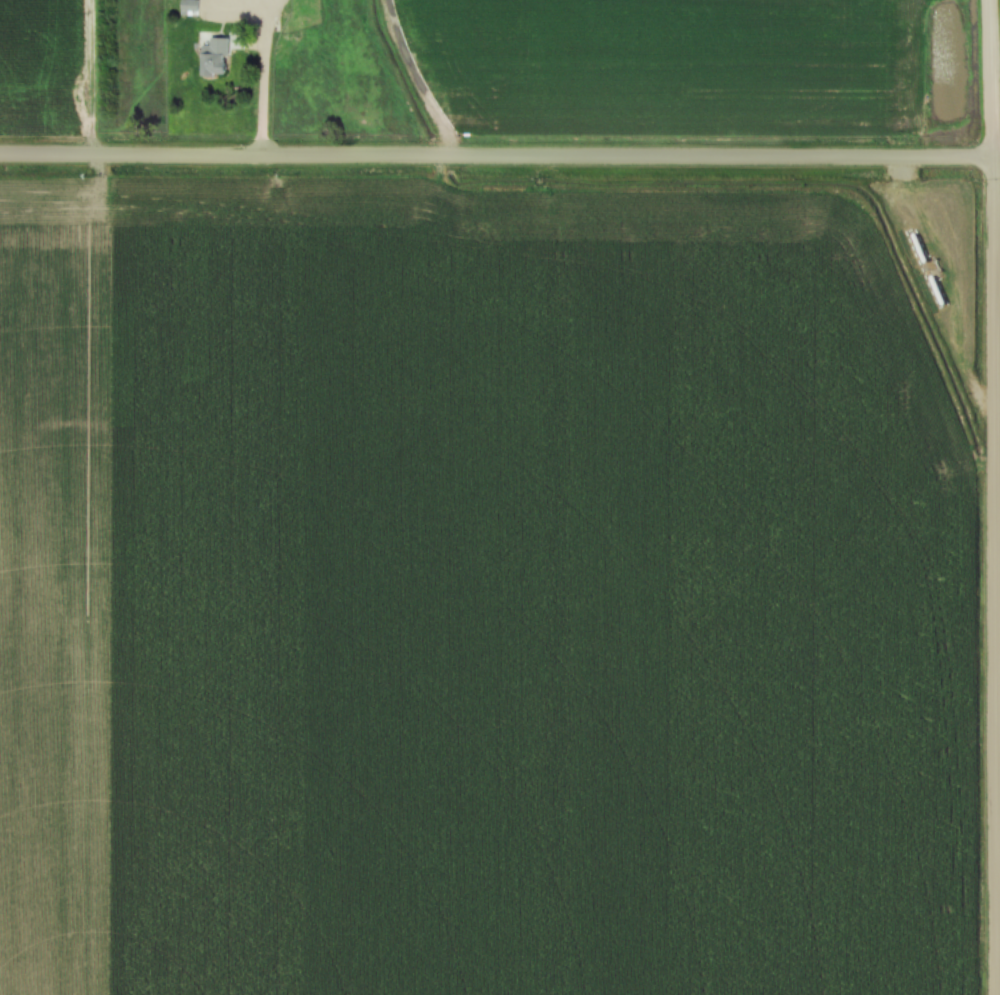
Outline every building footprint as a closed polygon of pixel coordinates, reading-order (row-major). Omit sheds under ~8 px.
[(180,9),(180,0),(199,0),(199,9),(180,9)] [(211,36),(211,44),(203,44),(203,75),(217,75),(217,72),(229,72),(229,58),(229,36),(211,36)]
